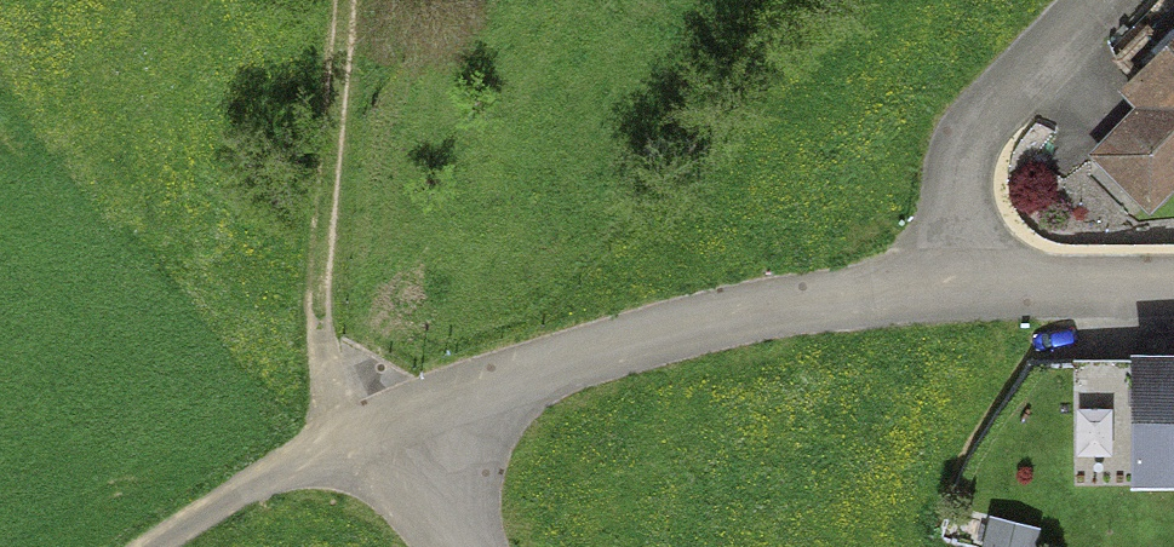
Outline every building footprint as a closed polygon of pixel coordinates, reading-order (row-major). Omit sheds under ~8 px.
[(1118,92),(1134,108),(1089,154),(1151,215),(1173,192),(1173,36),(1118,92)] [(1131,489),(1173,490),(1173,355),(1130,355),(1131,489)] [(982,546),(1037,546),(1041,530),(990,517),(982,546)]
